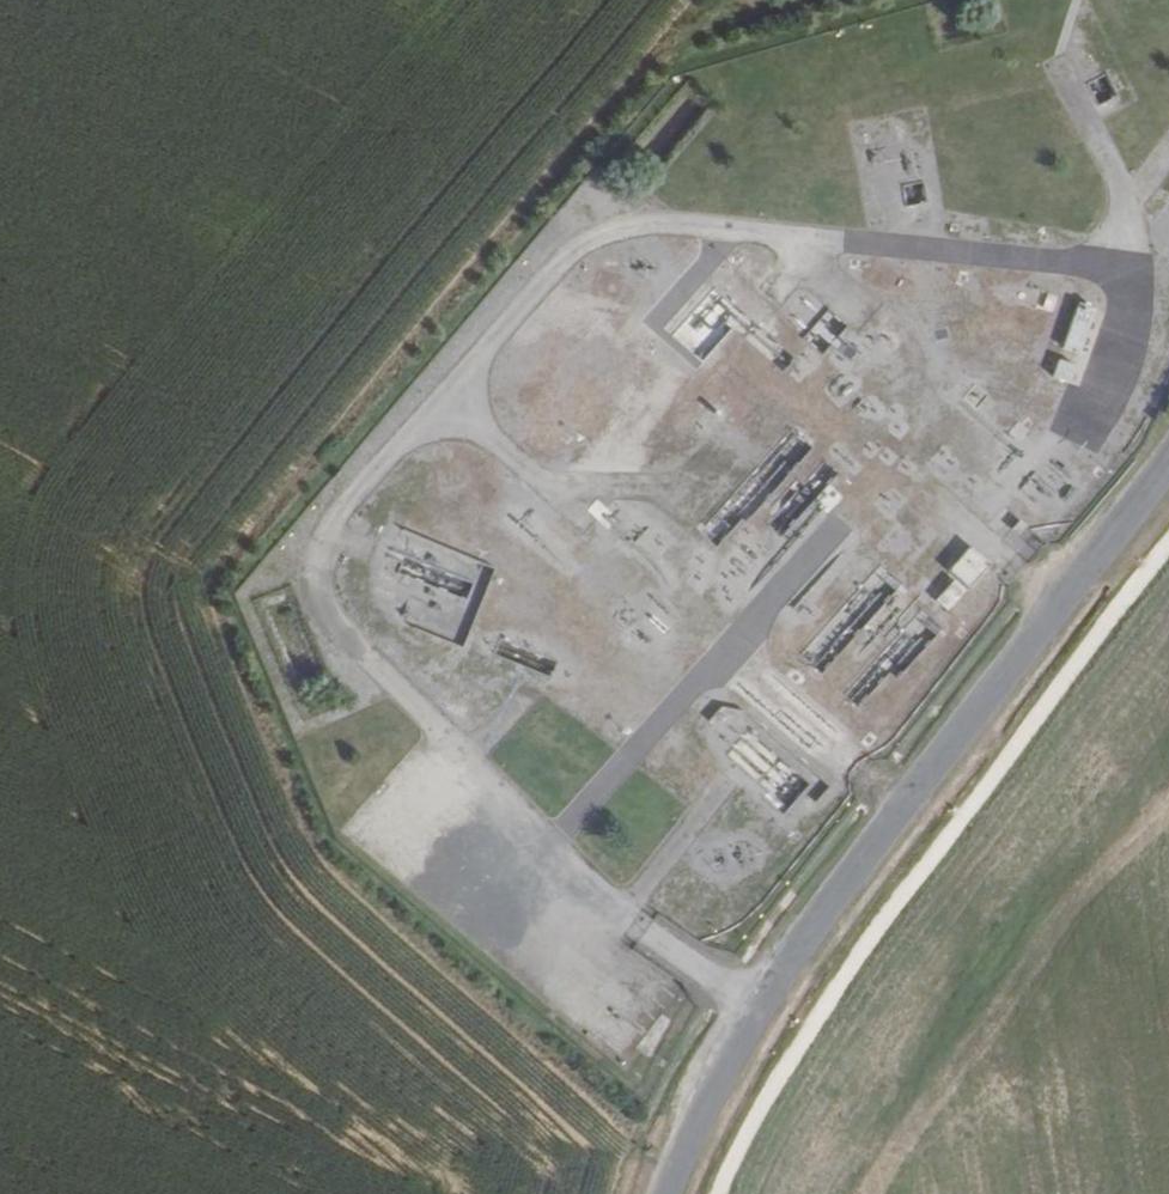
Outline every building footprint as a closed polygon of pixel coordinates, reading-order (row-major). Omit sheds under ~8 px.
[(699,358),(735,314),(709,293),(673,337),(699,358)] [(837,341),(849,324),(828,309),(806,338),(824,352),(834,339),(837,341)] [(953,611),(991,562),(973,548),(935,597),(953,611)]
